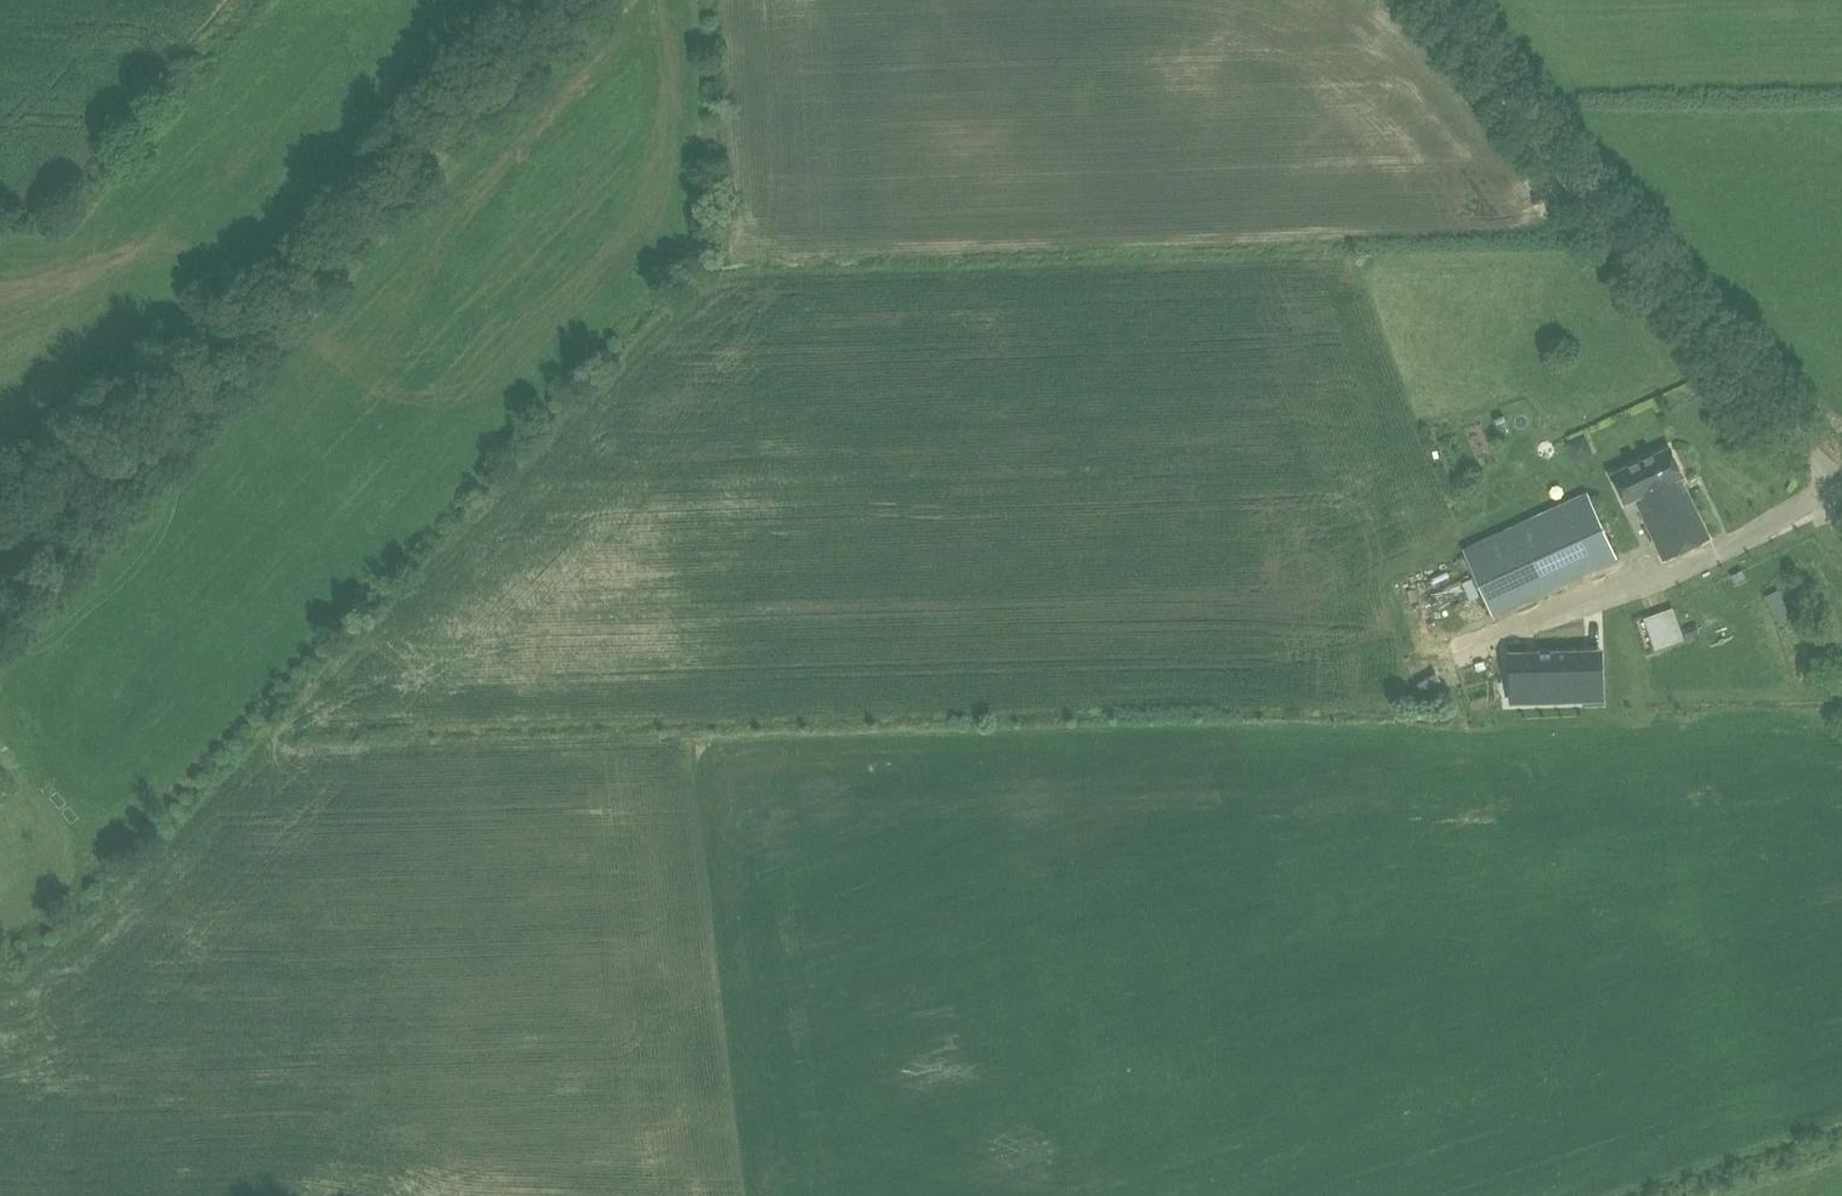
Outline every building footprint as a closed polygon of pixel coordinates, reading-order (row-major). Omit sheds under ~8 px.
[(1665,558),(1709,538),(1682,478),(1684,477),(1670,447),(1611,474),(1625,503),(1637,498),(1665,558)] [(1615,556),(1589,499),(1587,494),(1465,550),(1493,612),(1615,556)] [(1746,578),(1742,569),(1731,575),(1735,583),(1746,578)] [(1700,634),(1697,623),(1684,627),(1687,638),(1700,634)] [(1596,648),(1573,650),(1575,684),(1599,682),(1596,648)]
